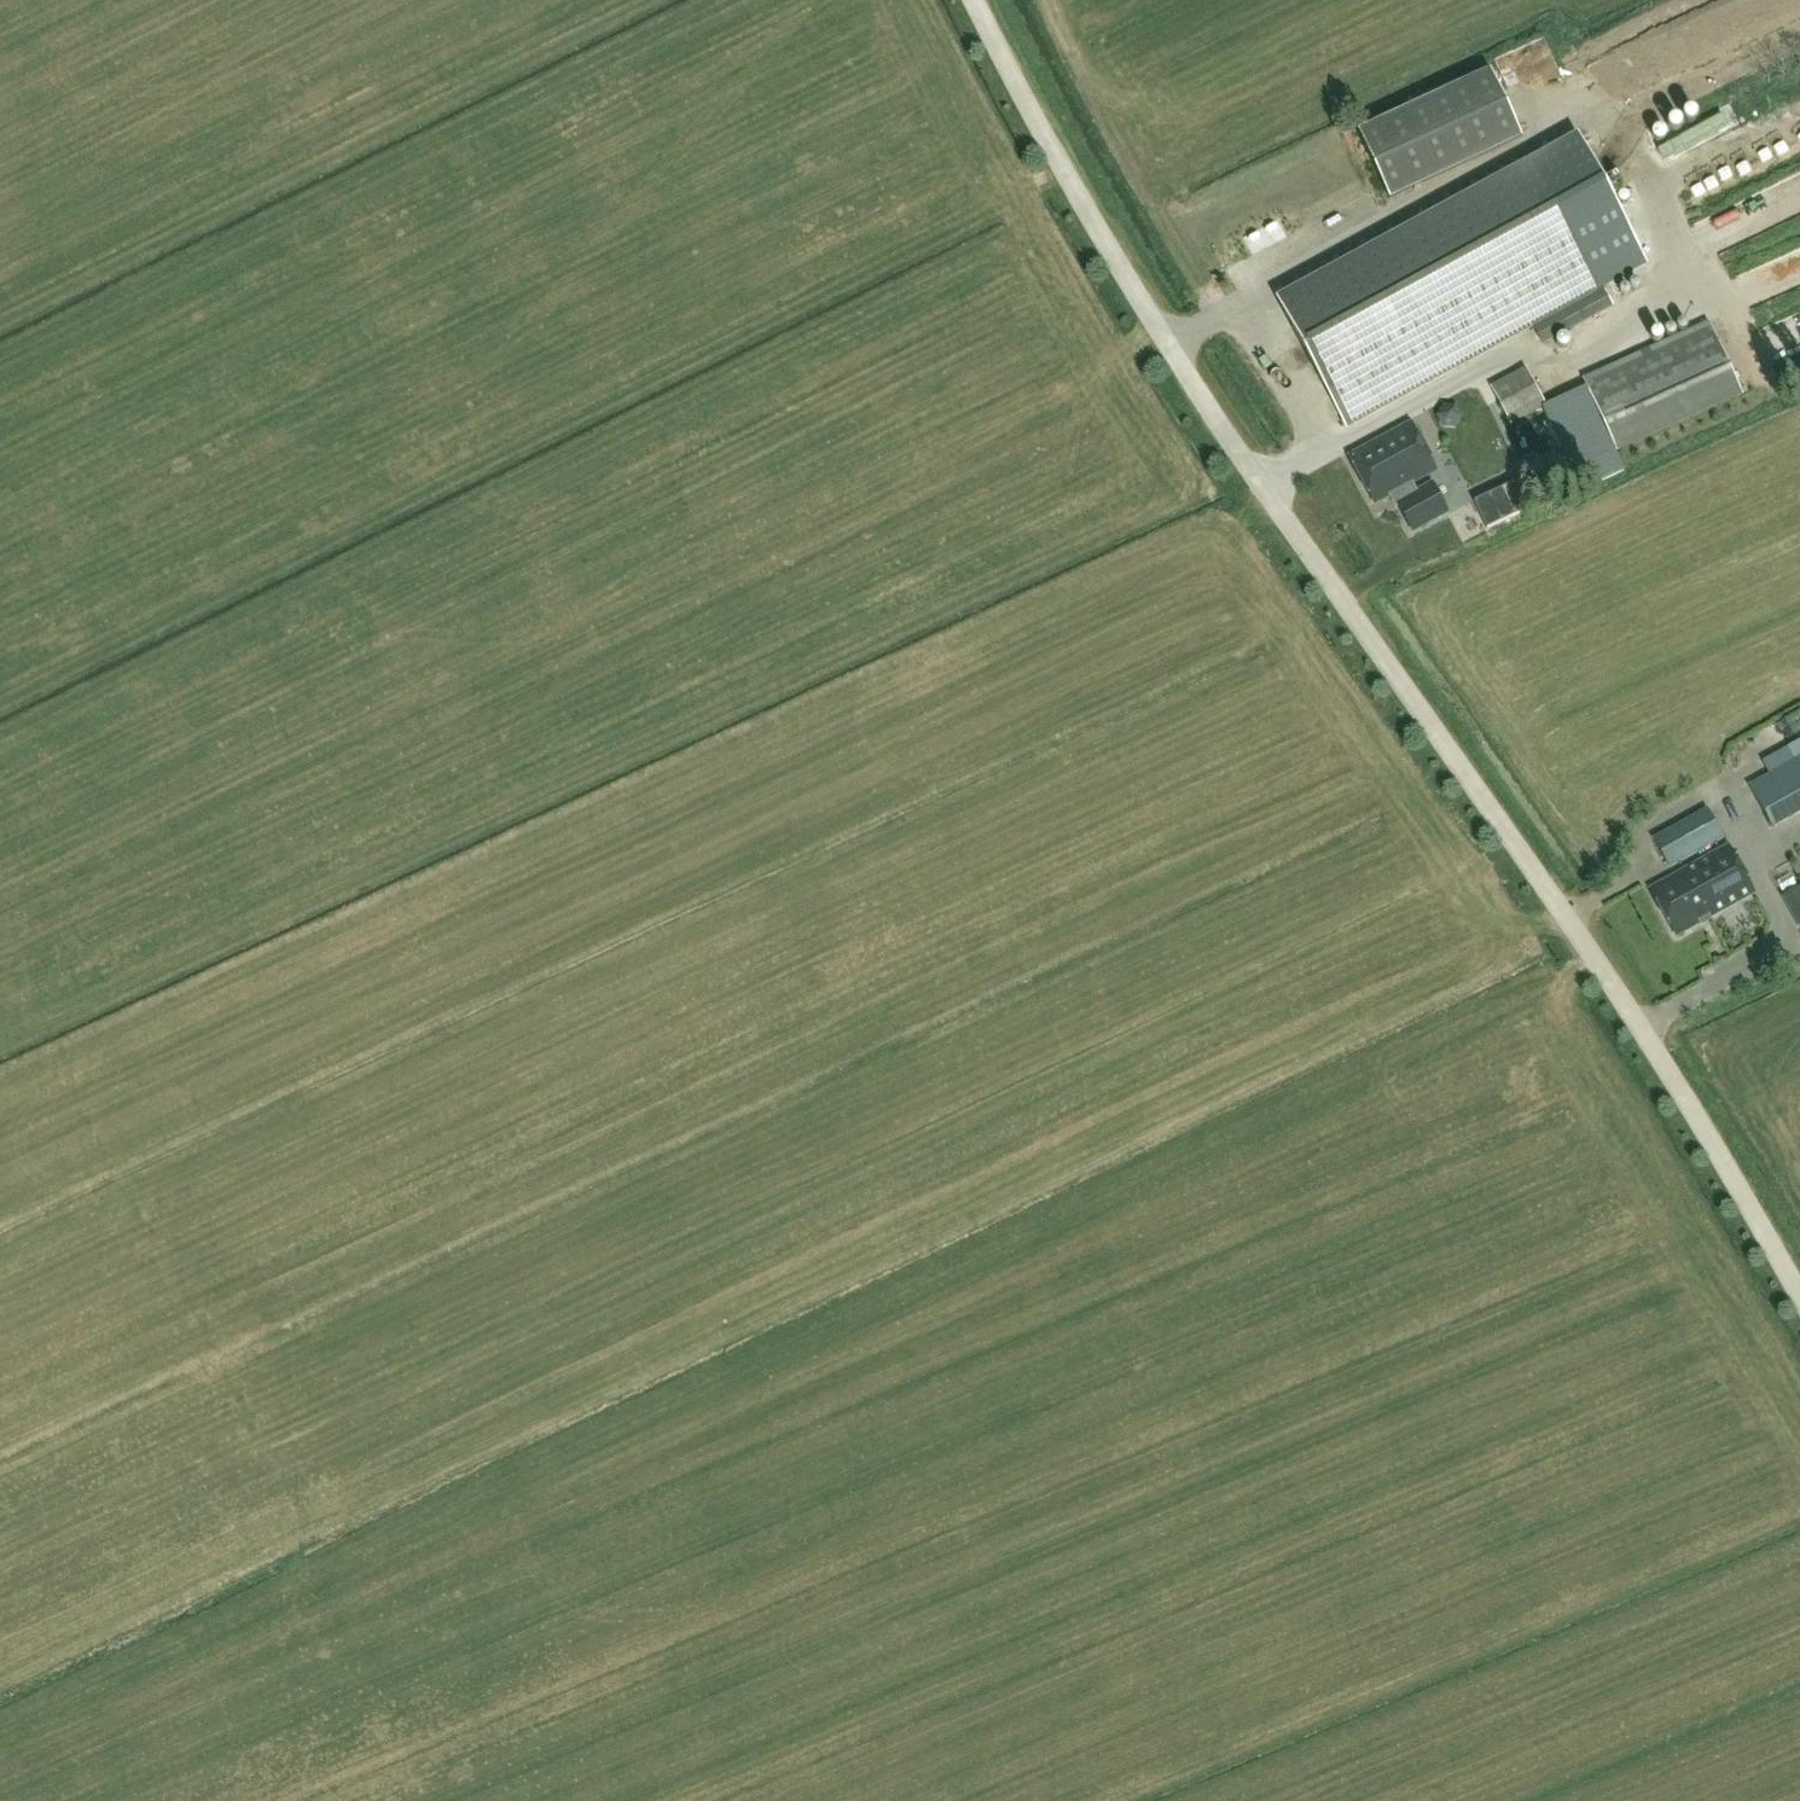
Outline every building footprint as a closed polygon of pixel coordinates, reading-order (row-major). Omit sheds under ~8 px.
[(1491,70),(1359,131),(1391,200),(1523,139),(1491,70)] [(1612,307),(1563,216),(1536,164),(1279,303),(1346,426),(1533,326),(1543,344),(1612,307)] [(1709,322),(1583,378),(1616,454),(1743,398),(1709,322)] [(1511,425),(1547,406),(1526,368),(1490,387),(1511,425)] [(1595,460),(1568,400),(1544,411),(1571,471),(1595,460)] [(1437,416),(1443,428),(1456,428),(1463,417),(1457,406),(1444,405),(1437,416)] [(1435,470),(1410,423),(1348,456),(1374,503),(1391,494),(1412,531),(1447,512),(1432,483),(1417,491),(1412,482),(1435,470)] [(1528,476),(1474,502),(1487,529),(1541,503),(1528,476)] [(1772,827),(1799,811),(1799,756),(1748,785),(1772,827)] [(1669,868),(1723,838),(1706,808),(1652,838),(1669,868)] [(1648,888),(1676,938),(1757,894),(1729,844),(1648,888)] [(1783,896),(1799,932),(1799,888),(1783,896)]
